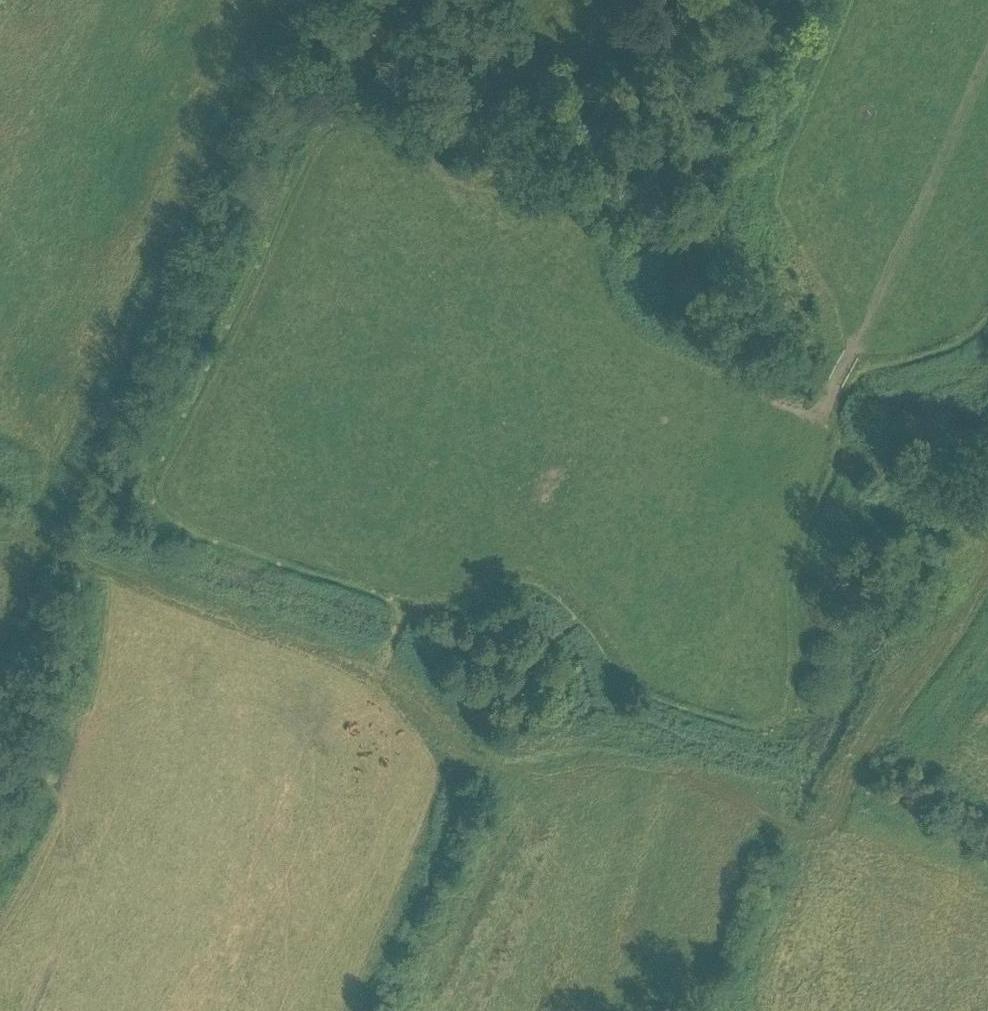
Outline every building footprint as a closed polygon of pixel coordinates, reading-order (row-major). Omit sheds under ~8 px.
[(498,142),(487,135),(482,144),(493,151),(498,142)]
